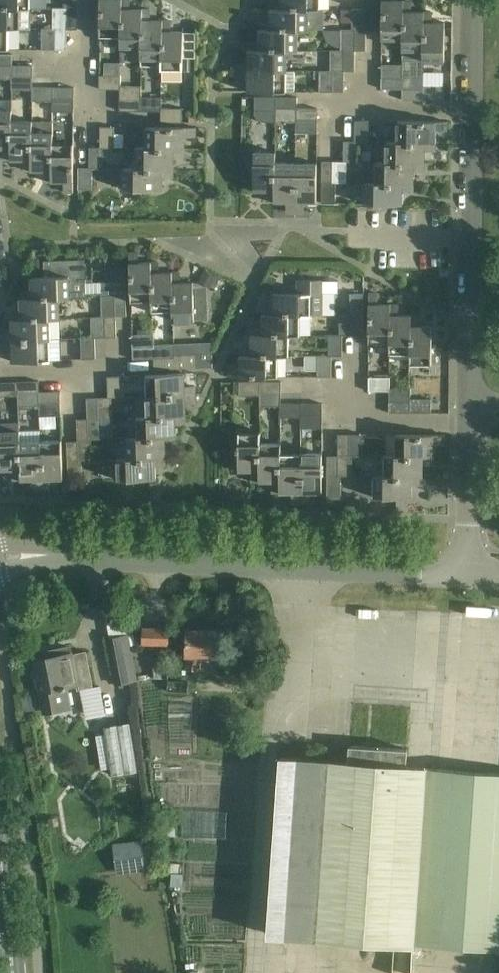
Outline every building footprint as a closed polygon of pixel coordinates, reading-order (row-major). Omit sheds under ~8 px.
[(64,6),(65,6),(65,7),(68,8),(67,29),(79,29),(79,17),(79,8),(79,0),(64,0),(64,6)] [(122,35),(123,35),(123,0),(102,0),(102,35),(122,35)] [(123,35),(123,46),(143,46),(144,8),(130,8),(130,0),(123,0),(123,35)] [(310,10),(320,10),(320,0),(282,0),(282,1),(270,1),(270,9),(310,10)] [(330,19),(340,19),(340,0),(330,0),(330,19)] [(364,8),(364,9),(368,9),(368,30),(377,31),(378,0),(364,0),(364,8)] [(404,38),(404,0),(383,0),(382,37),(404,38)] [(424,49),(425,11),(412,11),(412,0),(404,0),(404,38),(404,49),(424,49)] [(64,6),(55,6),(55,27),(55,29),(57,29),(57,49),(68,49),(67,29),(68,8),(65,7),(65,6),(64,6)] [(10,28),(20,28),(32,28),(31,7),(0,7),(0,28),(10,28)] [(144,8),(143,46),(143,66),(163,66),(163,57),(163,20),(151,20),(151,8),(144,8)] [(259,22),(259,30),(299,30),(309,30),(310,10),(270,9),(270,22),(259,22)] [(353,31),(357,30),(357,50),(367,51),(366,30),(368,30),(368,9),(364,9),(354,9),(353,31)] [(433,11),(425,11),(424,49),(424,60),(445,60),(446,21),(433,21),(433,11)] [(172,20),(163,20),(163,57),(163,66),(163,68),(185,68),(185,58),(185,30),(172,30),(172,20)] [(55,27),(43,28),(43,49),(57,49),(57,29),(55,29),(55,27)] [(10,48),(10,28),(0,28),(0,48),(10,48)] [(249,43),(249,50),(288,50),(299,50),(299,30),(259,30),(259,43),(249,43)] [(343,50),(346,50),(357,50),(357,30),(353,31),(344,30),(343,50)] [(238,64),(238,70),(288,71),(288,50),(249,50),(248,64),(238,64)] [(345,91),(346,71),(346,50),(343,50),(333,50),(333,72),(335,71),(335,91),(345,91)] [(194,58),(185,58),(185,68),(185,70),(194,70),(194,58)] [(382,63),(382,78),(402,78),(403,74),(403,63),(382,63)] [(12,78),(14,78),(14,76),(34,76),(34,65),(0,65),(0,78),(12,78)] [(288,71),(238,70),(238,80),(248,80),(248,91),(288,92),(288,71)] [(320,91),(335,91),(335,71),(333,72),(320,71),(320,91)] [(122,73),(102,73),(102,88),(122,88),(122,85),(122,73)] [(402,78),(382,78),(382,89),(403,89),(424,89),(424,85),(424,74),(403,74),(402,78)] [(12,91),(32,91),(34,91),(34,86),(34,76),(14,76),(14,78),(12,78),(12,91)] [(143,99),(143,95),(143,85),(122,85),(122,88),(122,99),(143,99)] [(403,98),(445,99),(445,85),(424,85),(424,89),(403,89),(403,98)] [(75,86),(55,86),(34,86),(34,91),(32,91),(32,100),(53,100),(53,98),(75,98),(75,86)] [(143,109),(164,109),(164,108),(164,95),(143,95),(143,99),(122,99),(122,109),(143,109)] [(256,111),(276,111),(276,107),(298,107),(298,97),(256,97),(256,111)] [(53,111),(75,111),(75,98),(53,98),(53,100),(53,111)] [(0,99),(0,148),(5,148),(5,157),(13,157),(13,122),(13,110),(13,99),(0,99)] [(276,107),(276,111),(276,121),(297,122),(297,118),(319,119),(319,108),(298,108),(298,107),(276,107)] [(186,108),(166,108),(164,108),(164,109),(164,122),(186,122),(186,108)] [(297,133),(320,133),(319,119),(297,118),(297,122),(297,133)] [(372,142),(372,119),(357,119),(357,140),(357,142),(361,142),(372,142)] [(400,141),(437,141),(437,129),(448,129),(448,120),(400,120),(400,141)] [(32,122),(13,122),(13,157),(26,157),(26,169),(33,169),(32,132),(32,122)] [(116,148),(116,126),(101,126),(101,147),(101,148),(105,148),(116,148)] [(148,126),(148,146),(148,148),(187,148),(186,135),(197,135),(197,126),(148,126)] [(55,132),(32,132),(33,169),(46,169),(46,181),(54,181),(55,143),(55,132)] [(361,142),(357,142),(357,140),(346,140),(346,161),(346,163),(350,162),(360,162),(361,142)] [(437,141),(400,141),(388,141),(388,162),(426,163),(426,148),(437,149),(437,141)] [(75,143),(55,143),(54,181),(67,181),(67,192),(75,192),(75,143)] [(90,169),(93,169),(105,169),(105,148),(101,148),(101,147),(90,147),(90,168),(90,169)] [(187,148),(148,148),(136,148),(136,167),(175,168),(175,155),(187,155),(187,148)] [(276,201),(276,162),(277,153),(256,152),(255,191),(268,191),(268,201),(276,201)] [(323,203),(337,203),(337,183),(334,183),(335,181),(335,161),(323,161),(323,203)] [(350,162),(346,163),(346,161),(335,161),(335,181),(334,183),(337,183),(350,183),(350,162)] [(297,212),(297,163),(276,162),(276,201),(289,201),(289,212),(297,212)] [(378,183),(415,183),(415,169),(426,169),(426,163),(388,162),(379,162),(378,183)] [(297,163),(297,212),(304,213),(304,201),(319,201),(319,163),(297,163)] [(126,167),(126,170),(126,190),(164,189),(164,175),(175,175),(175,168),(136,167),(126,167)] [(93,189),(93,170),(93,169),(90,169),(90,168),(80,168),(80,189),(93,189)] [(117,170),(105,169),(104,180),(117,180),(117,170)] [(415,183),(378,183),(366,183),(366,203),(404,204),(404,190),(414,190),(415,183)] [(139,252),(131,252),(132,301),(154,300),(152,262),(139,262),(139,252)] [(22,291),(23,299),(60,298),(71,298),(70,277),(81,277),(80,260),(45,261),(45,277),(32,277),(33,290),(22,291)] [(152,262),(154,300),(155,311),(174,310),(174,272),(160,273),(160,261),(152,262)] [(181,272),(174,272),(174,310),(175,321),(197,320),(195,282),(182,283),(181,272)] [(113,275),(114,295),(117,295),(117,316),(128,315),(127,274),(113,275)] [(323,314),(323,293),(323,279),(299,279),(299,292),(274,293),(274,306),(263,306),(263,313),(301,313),(301,314),(323,314)] [(371,342),(391,342),(392,342),(392,302),(378,302),(378,292),(371,292),(371,342)] [(352,293),(352,312),(352,314),(356,314),(356,335),(366,335),(366,293),(352,293)] [(104,316),(107,316),(108,338),(118,338),(117,316),(117,295),(114,295),(103,296),(104,316)] [(12,312),(13,321),(51,319),(61,319),(60,298),(23,299),(23,312),(12,312)] [(412,351),(412,314),(399,314),(399,302),(392,302),(392,342),(392,351),(412,351)] [(252,334),(290,333),(301,333),(301,314),(301,313),(263,313),(263,327),(252,327),(252,334)] [(356,314),(352,314),(341,314),(341,333),(344,333),(344,335),(356,335),(356,314)] [(412,314),(412,351),(412,363),(434,363),(434,325),(420,325),(420,314),(412,314)] [(94,337),(96,337),(96,338),(108,338),(107,316),(104,316),(94,317),(94,337)] [(2,334),(2,342),(51,339),(51,319),(13,321),(13,334),(2,334)] [(290,355),(290,333),(252,334),(252,348),(241,348),(241,355),(279,355),(290,355)] [(344,333),(341,333),(330,333),(330,355),(333,355),(344,355),(344,335),(344,333)] [(155,334),(134,334),(134,348),(155,347),(155,345),(155,334)] [(83,338),(83,359),(97,359),(96,338),(96,337),(94,337),(83,338)] [(52,361),(51,339),(2,342),(2,348),(13,348),(14,362),(52,361)] [(155,347),(134,348),(135,360),(155,359),(177,358),(177,356),(177,345),(155,345),(155,347)] [(198,355),(178,356),(177,356),(177,358),(155,359),(156,370),(198,368),(198,355)] [(279,376),(279,357),(279,355),(241,355),(241,368),(229,368),(229,376),(279,376)] [(319,355),(319,376),(333,376),(333,355),(330,355),(319,355)] [(185,388),(185,374),(146,375),(147,397),(197,395),(196,387),(185,388)] [(392,376),(371,376),(371,390),(391,390),(391,386),(392,386),(392,376)] [(124,397),(123,377),(108,377),(109,398),(113,397),(113,398),(124,397)] [(20,396),(20,392),(42,391),(42,381),(0,383),(0,397),(20,396)] [(261,395),(262,395),(261,392),(282,392),(282,381),(240,381),(240,395),(261,395)] [(391,386),(391,390),(391,401),(411,401),(411,398),(412,398),(412,386),(392,386),(391,386)] [(62,391),(42,391),(20,392),(20,396),(20,407),(41,406),(41,403),(62,402),(62,391)] [(262,395),(261,395),(261,406),(282,406),(282,402),(282,392),(261,392),(262,395)] [(197,395),(147,397),(148,418),(186,416),(186,403),(197,402),(197,395)] [(103,418),(103,420),(114,420),(113,398),(113,397),(109,398),(99,398),(100,418),(103,418)] [(94,439),(94,440),(104,440),(103,420),(103,418),(100,418),(99,398),(87,398),(88,418),(89,419),(90,439),(94,439)] [(391,412),(433,412),(433,398),(412,398),(411,398),(411,401),(391,401),(391,412)] [(42,417),(63,416),(62,402),(41,403),(41,406),(42,417)] [(282,406),(282,417),(303,417),(304,417),(304,414),(324,414),(324,402),(282,402),(282,406)] [(303,428),(324,428),(324,414),(304,414),(304,417),(303,417),(303,428)] [(138,418),(138,438),(176,437),(176,423),(187,423),(186,416),(148,418),(138,418)] [(83,460),(83,461),(94,460),(94,440),(94,439),(90,439),(89,419),(88,418),(77,419),(79,441),(80,460),(83,460)] [(23,480),(21,442),(21,431),(20,431),(20,421),(0,422),(2,470),(16,469),(17,480),(23,480)] [(261,481),(260,442),(260,432),(240,432),(240,447),(233,447),(233,468),(240,468),(240,470),(254,470),(254,481),(261,481)] [(397,455),(435,455),(435,442),(446,442),(446,433),(397,433),(397,455)] [(354,455),(351,455),(351,434),(340,434),(340,456),(340,476),(342,476),(354,476),(354,455)] [(365,455),(365,434),(351,434),(351,455),(354,455),(365,455)] [(127,439),(128,458),(166,458),(166,444),(176,444),(176,437),(138,438),(127,439)] [(65,480),(64,440),(42,441),(44,490),(51,490),(51,480),(65,480)] [(44,490),(42,441),(21,442),(23,480),(36,480),(36,490),(44,490)] [(69,460),(69,481),(84,481),(83,461),(83,460),(80,460),(79,441),(67,442),(69,460)] [(282,491),(282,453),(282,442),(260,442),(261,481),(274,481),(274,491),(282,491)] [(303,501),(303,453),(282,453),(282,491),(296,491),(296,501),(303,501)] [(303,453),(303,501),(310,501),(310,492),(324,492),(324,453),(303,453)] [(387,475),(424,476),(424,461),(435,461),(435,455),(397,455),(387,455),(387,475)] [(328,456),(329,475),(329,497),(342,497),(342,476),(340,476),(340,456),(328,456)] [(117,459),(117,461),(118,480),(156,479),(155,465),(166,464),(166,458),(128,458),(117,459)] [(424,476),(387,475),(375,475),(375,497),(413,497),(413,482),(424,482),(424,476)] [(170,629),(143,628),(143,643),(169,644),(170,629)] [(215,656),(216,650),(216,630),(188,629),(186,670),(199,670),(200,656),(215,656)] [(107,639),(117,685),(139,680),(129,635),(107,639)] [(45,659),(36,661),(46,713),(73,708),(69,686),(77,684),(78,689),(93,686),(87,651),(72,654),(71,647),(54,650),(54,651),(44,653),(45,659)] [(169,670),(169,668),(169,657),(154,657),(154,670),(169,670)] [(188,678),(170,678),(170,692),(189,692),(188,678)] [(131,722),(106,726),(113,776),(138,772),(131,722)] [(269,934),(498,949),(498,773),(407,766),(408,749),(350,745),(349,762),(281,758),(269,934)] [(113,866),(137,862),(134,840),(109,843),(113,866)] [(171,863),(171,872),(173,872),(181,873),(182,863),(171,863)] [(173,872),(172,885),(183,886),(184,873),(181,873),(173,872)]
